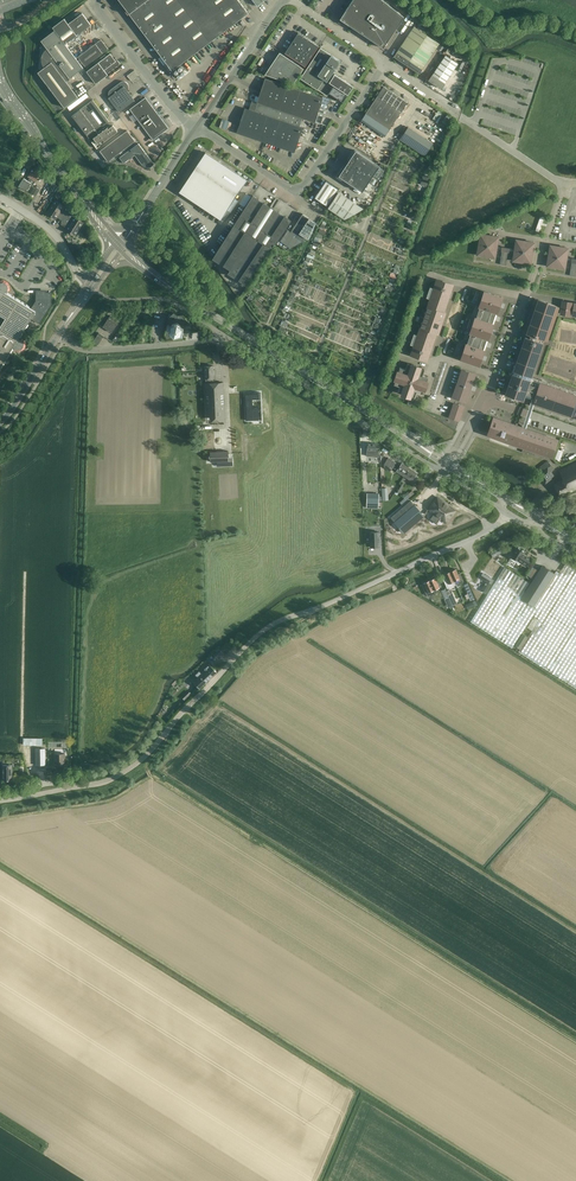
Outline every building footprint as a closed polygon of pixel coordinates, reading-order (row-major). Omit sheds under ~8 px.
[(129,13),(129,14),(172,70),(210,42),(178,0),(119,0),(129,13)] [(244,16),(248,13),(238,0),(178,0),(210,42),(244,16)] [(383,48),(404,17),(383,0),(352,0),(341,16),(342,20),(383,48)] [(65,44),(91,25),(82,13),(68,24),(64,18),(53,27),(55,30),(65,44)] [(418,48),(426,35),(414,26),(405,39),(418,48)] [(41,45),(38,68),(40,70),(38,72),(64,107),(78,97),(66,81),(83,68),(65,44),(55,30),(41,40),(43,43),(41,45)] [(318,46),(298,33),(285,53),(305,66),(318,46)] [(418,48),(431,57),(439,44),(426,35),(418,48)] [(85,66),(108,49),(101,39),(78,57),(85,66)] [(405,39),(401,46),(414,54),(418,48),(405,39)] [(414,54),(401,46),(394,57),(406,65),(414,54)] [(320,48),(300,78),(327,96),(329,93),(343,102),(353,86),(335,74),(333,76),(331,75),(340,61),(320,48)] [(427,63),(431,57),(418,48),(414,54),(427,63)] [(304,68),(280,52),(265,74),(293,84),(304,68)] [(98,62),(107,74),(120,64),(116,58),(114,59),(110,54),(98,62)] [(419,74),(427,63),(414,54),(406,65),(419,74)] [(441,88),(458,63),(446,55),(429,80),(441,88)] [(108,75),(107,74),(98,62),(87,71),(96,84),(108,75)] [(257,103),(302,118),(314,122),(323,98),(265,78),(257,103)] [(120,82),(111,90),(110,90),(109,91),(109,92),(108,92),(108,93),(108,94),(109,95),(109,96),(110,97),(109,97),(120,112),(135,101),(127,90),(128,89),(128,88),(128,87),(129,86),(128,85),(128,84),(127,83),(126,82),(125,82),(124,81),(123,81),(122,81),(121,82),(120,82)] [(383,87),(377,96),(401,112),(407,102),(398,96),(383,87)] [(70,110),(88,96),(86,93),(68,107),(70,110)] [(401,112),(377,96),(365,114),(389,130),(401,112)] [(153,140),(157,137),(169,128),(158,115),(145,97),(130,109),(153,140)] [(109,123),(110,122),(93,100),(72,115),(89,138),(90,137),(93,141),(92,142),(97,148),(100,146),(99,145),(118,131),(112,124),(111,125),(109,123)] [(299,126),(302,118),(257,103),(255,111),(245,108),(237,132),(294,152),(303,127),(299,126)] [(108,162),(135,141),(127,130),(100,151),(108,162)] [(150,159),(138,143),(119,157),(124,163),(135,155),(142,165),(144,167),(150,167),(154,164),(150,159)] [(339,176),(362,192),(379,166),(356,150),(338,176),(339,176)] [(179,192),(221,219),(247,180),(205,152),(179,192)] [(38,173),(42,165),(37,162),(33,169),(38,173)] [(24,178),(19,186),(27,191),(31,184),(33,185),(35,181),(30,178),(28,181),(24,178)] [(326,181),(315,198),(327,205),(338,189),(326,181)] [(328,207),(345,218),(362,209),(338,192),(328,207)] [(253,195),(212,259),(218,263),(224,266),(230,270),(228,273),(234,277),(239,281),(245,285),(271,247),(273,243),(275,244),(275,245),(286,228),(291,220),(285,216),(279,212),(273,209),(274,208),(271,206),(270,206),(264,203),(259,199),(253,195)] [(57,217),(63,221),(72,207),(65,198),(62,204),(55,200),(47,213),(56,219),(57,217)] [(78,216),(72,207),(63,221),(61,224),(67,228),(66,229),(75,235),(83,222),(77,218),(78,216)] [(299,232),(309,218),(303,213),(293,228),(299,232)] [(545,216),(540,214),(532,235),(537,237),(545,216)] [(307,238),(315,222),(309,218),(299,232),(307,238)] [(307,238),(299,232),(293,228),(291,231),(287,229),(277,244),(286,250),(307,238)] [(498,237),(480,234),(477,255),(495,258),(496,248),(497,246),(498,237)] [(534,243),(516,240),(514,249),(514,251),(512,261),(531,263),(534,243)] [(566,260),(572,261),(572,262),(571,262),(569,276),(575,277),(575,274),(575,259),(566,258),(568,248),(550,245),(546,266),(565,269),(566,260)] [(499,264),(506,265),(508,252),(509,252),(509,250),(510,248),(502,247),(501,249),(501,251),(502,251),(499,264)] [(411,354),(427,360),(436,333),(438,333),(443,317),(445,313),(443,312),(452,285),(437,280),(434,288),(431,287),(431,286),(430,286),(426,298),(427,298),(430,299),(426,310),(423,309),(422,309),(418,322),(422,324),(418,335),(414,333),(410,345),(414,346),(411,354)] [(14,346),(16,349),(18,350),(21,349),(23,347),(24,344),(24,342),(22,339),(19,338),(31,318),(40,323),(51,305),(51,292),(38,292),(38,295),(36,295),(36,301),(31,308),(5,292),(8,290),(8,288),(8,285),(6,283),(3,282),(0,283),(0,314),(6,318),(0,328),(0,368),(14,346)] [(478,365),(483,350),(487,338),(492,324),(496,312),(501,297),(481,290),(475,305),(480,306),(476,318),(471,316),(466,331),(471,333),(467,344),(462,343),(457,357),(478,365)] [(558,307),(535,299),(523,333),(527,334),(526,336),(528,337),(529,334),(540,337),(539,341),(542,342),(543,340),(546,341),(558,307)] [(569,314),(571,303),(563,302),(561,312),(561,313),(569,315),(569,314)] [(174,332),(175,332),(179,331),(180,331),(180,330),(182,330),(182,328),(181,326),(181,325),(180,325),(182,325),(185,325),(188,323),(183,315),(178,315),(174,313),(168,317),(169,322),(171,323),(172,322),(173,323),(172,323),(172,324),(171,328),(171,329),(172,329),(170,330),(169,329),(166,329),(165,334),(168,339),(175,338),(175,334),(174,333),(174,332)] [(119,321),(110,315),(103,326),(112,333),(119,321)] [(93,341),(98,344),(103,336),(104,336),(99,332),(93,341)] [(542,342),(539,341),(540,337),(529,334),(528,337),(526,336),(525,336),(513,370),(530,376),(542,342)] [(405,369),(404,368),(399,367),(398,371),(395,379),(395,380),(394,383),(394,384),(400,386),(397,392),(398,392),(402,393),(401,393),(410,397),(410,396),(414,397),(416,392),(422,394),(423,393),(422,393),(424,389),(424,390),(427,381),(428,377),(422,375),(424,369),(420,367),(421,367),(412,364),(411,364),(408,363),(407,363),(405,369)] [(205,378),(213,378),(214,378),(213,366),(204,366),(205,379),(205,378)] [(466,401),(475,375),(462,370),(453,396),(466,401)] [(513,370),(506,393),(510,395),(509,397),(518,400),(519,398),(523,399),(524,395),(533,398),(539,379),(530,376),(513,370)] [(213,378),(205,378),(206,383),(205,383),(207,421),(225,420),(223,382),(213,383),(213,378)] [(575,406),(575,392),(541,380),(539,379),(533,398),(535,398),(533,406),(571,419),(575,406)] [(252,394),(245,395),(245,404),(246,420),(251,420),(251,416),(261,416),(261,408),(253,408),(252,400),(261,399),(260,392),(252,393),(252,394)] [(535,398),(532,397),(522,427),(526,429),(533,406),(535,398)] [(464,407),(454,404),(449,417),(459,420),(464,407)] [(522,427),(500,420),(497,419),(496,421),(493,420),(489,432),(492,433),(491,436),(548,455),(549,453),(552,454),(556,442),(553,441),(554,438),(526,429),(522,427)] [(376,444),(367,443),(367,450),(367,456),(379,457),(378,448),(376,448),(376,444)] [(210,462),(218,461),(228,461),(228,451),(210,452),(210,462)] [(391,459),(388,466),(392,468),(394,465),(398,468),(397,471),(404,476),(409,468),(402,463),(400,465),(395,462),(396,462),(391,459)] [(545,483),(554,476),(551,472),(554,469),(548,461),(540,467),(543,471),(538,474),(545,483)] [(575,489),(575,463),(559,471),(563,480),(570,492),(575,489)] [(409,468),(404,476),(412,481),(414,478),(416,479),(417,476),(415,475),(417,473),(409,468)] [(553,485),(560,497),(570,492),(563,480),(553,485)] [(401,482),(396,492),(398,493),(401,488),(401,489),(404,484),(401,482)] [(401,504),(414,493),(412,490),(407,495),(406,494),(403,497),(404,498),(400,502),(401,504)] [(367,493),(366,507),(378,508),(379,493),(367,493)] [(446,504),(437,498),(436,499),(437,499),(434,502),(428,509),(434,514),(435,513),(440,517),(440,518),(446,522),(455,511),(448,506),(448,507),(446,505),(446,504)] [(410,500),(390,517),(401,530),(411,522),(413,525),(424,516),(410,500)] [(370,532),(371,547),(379,547),(379,532),(370,532)] [(531,559),(523,554),(524,552),(523,551),(523,550),(522,549),(522,550),(517,547),(511,557),(518,561),(518,560),(527,565),(531,559)] [(533,661),(554,675),(568,683),(575,688),(575,570),(570,566),(565,564),(559,573),(556,571),(554,573),(542,566),(530,584),(504,567),(470,621),(512,648),(526,626),(532,630),(518,652),(533,661)] [(456,569),(450,571),(454,581),(457,580),(459,583),(463,581),(460,573),(458,574),(456,569)] [(444,574),(448,583),(454,581),(450,571),(444,574)] [(435,578),(429,580),(435,593),(439,591),(438,588),(439,587),(439,586),(441,585),(439,580),(437,581),(435,578)] [(435,593),(429,580),(424,583),(425,587),(423,588),(427,596),(435,593)] [(467,582),(463,584),(471,601),(475,599),(467,582)] [(441,590),(444,599),(449,597),(445,588),(441,590)] [(520,649),(528,637),(523,633),(515,646),(520,649)] [(220,654),(221,655),(224,653),(220,649),(214,654),(217,657),(220,654)] [(216,672),(209,664),(191,680),(199,688),(216,672)] [(45,765),(44,748),(35,748),(36,765),(45,765)] [(55,761),(57,761),(57,765),(65,765),(65,753),(55,753),(55,761)] [(3,765),(3,779),(12,779),(12,764),(3,765)]
